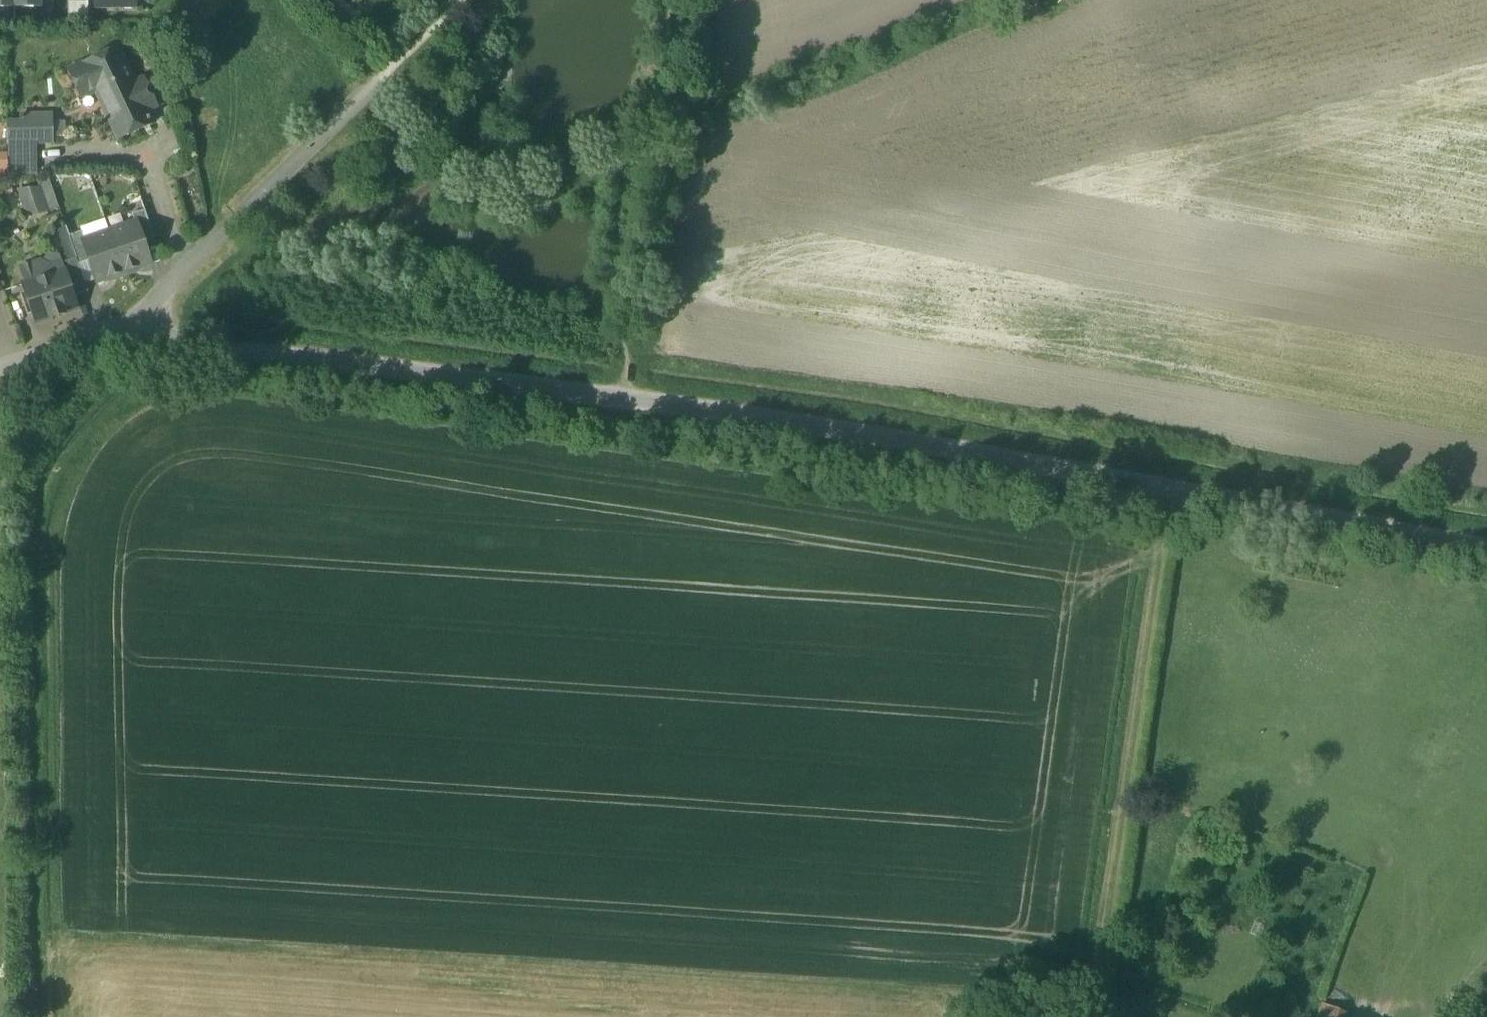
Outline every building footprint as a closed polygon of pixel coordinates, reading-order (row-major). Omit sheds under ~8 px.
[(15,9),(15,0),(0,0),(0,9),(15,9)] [(15,9),(42,9),(42,0),(15,0),(15,9)] [(152,124),(118,49),(85,64),(120,139),(152,124)] [(3,121),(3,155),(0,155),(0,173),(34,173),(34,145),(49,145),(49,113),(19,113),(19,121),(3,121)] [(17,192),(21,216),(54,211),(50,186),(17,192)] [(155,239),(142,201),(141,202),(144,211),(132,215),(136,225),(137,224),(143,243),(155,239)] [(136,225),(110,233),(124,275),(133,272),(132,270),(150,264),(143,243),(137,224),(136,225)] [(90,261),(83,242),(85,242),(81,233),(70,237),(66,227),(76,259),(79,265),(90,261)] [(85,242),(83,242),(90,261),(97,282),(115,276),(116,278),(124,275),(110,233),(85,242)] [(79,265),(76,259),(60,264),(63,272),(64,271),(73,298),(88,293),(79,265)] [(42,267),(42,266),(41,266),(40,263),(22,269),(27,284),(24,285),(36,322),(51,317),(52,320),(65,315),(64,313),(76,309),(73,298),(64,271),(63,272),(60,264),(50,268),(46,266),(42,267)] [(1319,1016),(1337,1016),(1339,1010),(1324,1004),(1319,1016)]
